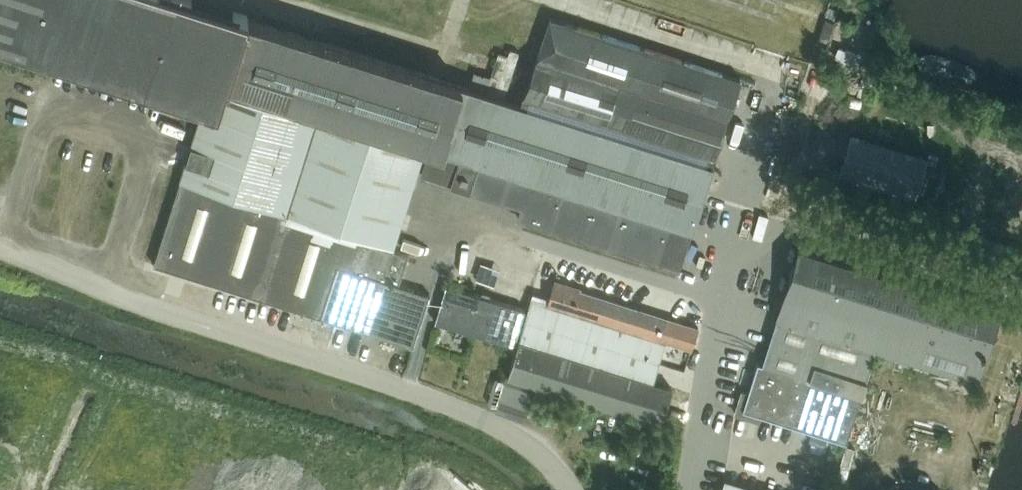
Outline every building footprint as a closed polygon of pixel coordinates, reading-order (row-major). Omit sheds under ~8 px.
[(410,255),(394,250),(428,143),(432,145),(422,177),(523,209),(520,218),(678,269),(739,78),(550,18),(522,103),(465,85),(465,87),(247,18),(249,14),(205,0),(0,0),(0,37),(222,108),(231,80),(235,82),(224,117),(203,110),(154,264),(321,317),(323,312),(338,317),(334,327),(350,332),(354,322),(414,341),(412,346),(413,347),(430,294),(429,294),(429,295),(400,285),(410,255)] [(927,155),(850,131),(838,170),(915,194),(927,155)] [(515,345),(526,309),(530,293),(507,286),(519,249),(496,241),(489,264),(500,268),(493,291),(505,295),(502,302),(446,285),(435,322),(515,345)] [(777,318),(789,322),(877,350),(978,381),(1000,310),(799,248),(777,318)] [(674,388),(653,381),(666,342),(693,350),(700,328),(580,289),(581,288),(555,280),(548,303),(532,298),(497,409),(527,419),(538,385),(662,425),(674,388)] [(877,350),(789,322),(776,368),(759,363),(749,393),(743,391),(736,413),(759,421),(761,415),(813,431),(810,441),(825,446),(828,436),(847,442),(862,395),(864,396),(868,381),(868,380),(877,350)]
